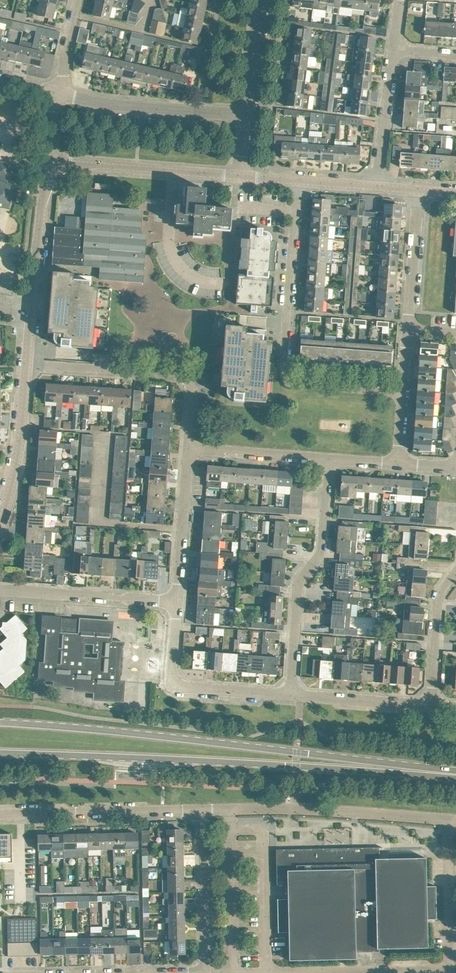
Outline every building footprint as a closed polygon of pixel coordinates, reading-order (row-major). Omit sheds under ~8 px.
[(96,3),(112,7),(122,9),(123,2),(114,0),(97,0),(96,3)] [(146,4),(141,0),(134,0),(131,11),(138,13),(146,4)] [(162,9),(168,8),(166,1),(169,0),(159,0),(162,9)] [(314,0),(293,0),(292,7),(300,8),(300,7),(313,9),(314,0)] [(327,6),(327,0),(314,0),(313,9),(326,10),(327,6)] [(340,0),(327,0),(327,6),(334,7),(333,13),(339,14),(340,7),(340,0)] [(354,0),(340,0),(340,7),(352,9),(354,0)] [(367,0),(354,0),(352,9),(365,11),(367,0)] [(380,0),(367,0),(365,11),(370,11),(370,15),(372,17),(375,17),(378,16),(378,12),(380,0)] [(206,7),(189,3),(183,2),(180,14),(203,19),(206,7)] [(53,19),(56,7),(39,3),(36,15),(53,19)] [(109,19),(112,7),(96,3),(93,16),(109,19)] [(168,8),(162,9),(156,10),(153,20),(159,21),(165,20),(163,13),(169,11),(168,8)] [(12,12),(1,9),(0,11),(0,15),(11,17),(12,12)] [(135,26),(142,16),(138,13),(131,11),(130,11),(127,24),(135,26)] [(27,15),(15,12),(14,18),(26,21),(27,15)] [(201,31),(203,19),(180,14),(177,26),(184,28),(201,31)] [(12,21),(0,18),(0,23),(7,25),(6,29),(10,30),(12,21)] [(165,22),(165,20),(159,21),(153,20),(150,34),(164,37),(166,25),(165,24),(165,22)] [(23,28),(24,24),(12,21),(10,30),(22,32),(23,28)] [(438,37),(440,23),(425,22),(425,28),(424,28),(424,31),(425,31),(424,36),(438,37)] [(104,34),(106,26),(93,23),(91,34),(104,37),(104,34)] [(452,38),(454,24),(440,23),(438,37),(452,38)] [(117,37),(118,29),(106,26),(104,34),(117,37)] [(375,35),(376,28),(364,26),(363,29),(363,34),(375,35)] [(38,51),(40,44),(42,36),(59,40),(60,32),(37,27),(36,31),(36,34),(33,45),(33,44),(28,65),(41,68),(45,53),(38,51)] [(198,45),(201,31),(184,28),(181,41),(198,45)] [(310,43),(312,30),(297,28),(295,41),(310,43)] [(129,43),(132,32),(118,29),(117,37),(116,40),(129,43)] [(141,45),(144,35),(132,32),(129,43),(129,44),(141,47),(141,45)] [(346,35),(338,34),(336,47),(340,47),(341,43),(345,44),(346,35)] [(156,43),(157,38),(144,35),(141,45),(155,48),(156,43)] [(374,51),(376,39),(361,37),(359,49),(374,51)] [(28,65),(33,44),(20,41),(19,47),(15,62),(28,65)] [(309,56),(310,48),(315,49),(316,44),(310,43),(295,41),(293,54),(309,56)] [(15,62),(19,47),(6,44),(3,59),(15,62)] [(197,48),(182,44),(181,48),(179,54),(189,56),(189,58),(195,59),(197,48)] [(96,71),(99,56),(101,48),(88,45),(83,68),(96,71)] [(331,59),(333,46),(329,46),(328,49),(325,49),(324,58),(327,58),(331,59)] [(108,74),(111,59),(106,58),(108,49),(101,48),(99,56),(96,71),(108,74)] [(372,64),(374,51),(359,49),(354,49),(352,62),(357,62),(372,64)] [(133,83),(137,65),(130,64),(132,56),(126,54),(124,62),(121,77),(120,80),(133,83)] [(307,69),(309,56),(293,54),(291,67),(307,69)] [(74,59),(73,66),(80,68),(82,61),(74,59)] [(121,77),(124,62),(111,59),(108,74),(121,77)] [(342,60),(339,60),(334,59),(333,72),(337,73),(340,73),(342,60)] [(433,85),(428,85),(429,61),(414,60),(414,71),(412,71),(412,72),(407,71),(406,86),(426,87),(426,90),(433,91),(433,85)] [(371,77),(372,64),(357,62),(356,75),(371,77)] [(146,83),(150,68),(137,65),(133,83),(145,86),(146,83)] [(171,89),(175,74),(176,67),(171,65),(169,73),(162,71),(159,86),(171,89)] [(185,92),(188,77),(182,76),(184,67),(177,66),(176,67),(175,74),(171,89),(185,92)] [(305,82),(307,69),(291,67),(290,80),(305,82)] [(448,82),(455,83),(455,68),(444,67),(444,73),(443,73),(443,75),(444,75),(442,102),(446,102),(448,82)] [(159,86),(162,71),(150,68),(146,83),(159,86)] [(369,90),(371,77),(356,75),(348,74),(347,80),(355,81),(354,88),(369,90)] [(304,95),(305,82),(290,80),(288,93),(304,95)] [(426,94),(426,90),(426,87),(406,86),(405,100),(419,101),(420,94),(426,94)] [(367,103),(369,90),(354,88),(352,101),(367,103)] [(310,96),(304,95),(288,93),(286,106),(308,109),(310,96)] [(369,110),(368,108),(367,108),(367,103),(352,101),(346,100),(345,106),(351,107),(351,115),(369,117),(369,110)] [(424,101),(419,101),(405,100),(404,114),(424,115),(423,118),(425,118),(430,118),(430,113),(424,113),(424,101)] [(323,118),(324,114),(311,113),(311,117),(310,122),(323,123),(323,118)] [(424,122),(425,118),(423,118),(424,115),(404,114),(402,128),(408,128),(408,129),(410,129),(410,128),(418,129),(418,122),(424,122)] [(341,120),(349,121),(350,117),(337,116),(337,120),(335,139),(340,139),(341,120)] [(294,159),(295,144),(296,137),(275,136),(273,151),(281,152),(281,158),(294,159)] [(307,160),(308,145),(302,144),(302,138),(296,137),(295,144),(294,159),(307,160)] [(320,161),(322,138),(309,137),(308,145),(307,160),(320,161)] [(333,162),(334,147),(327,146),(327,139),(322,138),(320,161),(333,162)] [(359,164),(360,149),(353,148),(353,142),(347,142),(347,148),(346,163),(359,164)] [(442,170),(443,156),(443,149),(446,149),(446,143),(441,143),(441,149),(436,149),(436,156),(429,155),(428,169),(442,170)] [(414,168),(415,154),(401,153),(401,147),(393,146),(392,160),(399,160),(399,162),(400,162),(399,167),(414,168)] [(346,163),(347,148),(334,147),(333,162),(346,163)] [(428,169),(429,155),(417,154),(418,147),(415,147),(415,148),(415,154),(414,168),(428,169)] [(455,166),(455,157),(450,157),(450,150),(446,149),(443,149),(443,156),(442,170),(455,171),(455,166)] [(10,210),(11,204),(10,204),(15,185),(10,184),(10,183),(7,183),(8,180),(9,180),(10,179),(9,179),(13,164),(6,163),(7,162),(0,161),(0,208),(10,210)] [(231,229),(232,210),(205,208),(206,190),(187,188),(186,206),(177,205),(176,224),(194,226),(193,235),(212,236),(213,227),(231,229)] [(138,246),(138,234),(139,234),(141,210),(112,208),(111,208),(112,196),(89,194),(87,218),(86,230),(87,230),(84,266),(102,268),(101,280),(142,283),(144,246),(138,246)] [(349,207),(337,206),(336,209),(330,208),(330,201),(335,202),(335,195),(321,194),(321,200),(313,200),(312,212),(339,214),(348,215),(349,207)] [(401,219),(402,206),(394,206),(394,200),(382,199),(382,205),(384,205),(384,212),(376,212),(376,213),(364,212),(363,216),(376,217),(383,218),(401,219)] [(339,221),(339,214),(312,212),(311,225),(328,226),(329,221),(339,221)] [(84,266),(87,230),(86,230),(87,218),(71,217),(70,229),(56,228),(54,264),(84,266)] [(400,231),(401,219),(383,218),(383,230),(400,231)] [(327,238),(328,226),(311,225),(310,237),(327,238)] [(276,251),(277,242),(272,242),(272,239),(272,237),(271,235),(269,233),(268,232),(266,231),(263,231),(263,229),(257,228),(257,229),(250,229),(249,240),(241,239),(240,248),(242,248),(241,260),(239,260),(239,269),(240,269),(239,274),(238,274),(237,283),(239,284),(238,295),(237,295),(236,304),(251,306),(250,313),(257,313),(257,306),(272,307),(273,298),(271,298),(272,286),(274,286),(274,277),(269,277),(269,272),(275,272),(276,263),(274,263),(275,251),(276,251)] [(399,244),(400,231),(383,230),(382,242),(399,244)] [(326,251),(327,238),(310,237),(309,249),(326,251)] [(365,241),(361,241),(357,241),(356,253),(360,253),(364,254),(365,241)] [(398,256),(399,244),(382,242),(381,255),(398,256)] [(333,251),(326,251),(309,249),(309,262),(332,263),(333,251)] [(397,268),(398,256),(381,255),(380,267),(397,268)] [(331,276),(332,263),(309,262),(308,274),(325,275),(331,276)] [(365,266),(359,266),(355,265),(354,278),(358,278),(358,275),(364,275),(365,266)] [(396,281),(397,268),(380,267),(379,279),(396,281)] [(107,350),(112,289),(91,287),(91,281),(74,280),(74,274),(53,272),(48,333),(54,334),(53,339),(54,341),(55,343),(56,344),(58,345),(59,346),(60,346),(60,347),(71,348),(71,347),(107,350)] [(324,288),(325,275),(308,274),(307,286),(324,288)] [(395,293),(396,281),(379,279),(378,292),(395,293)] [(329,288),(324,288),(307,286),(306,299),(323,300),(328,301),(329,288)] [(394,305),(395,293),(378,292),(377,304),(394,305)] [(322,313),(323,303),(323,300),(306,299),(305,311),(322,313)] [(393,318),(394,305),(377,304),(376,317),(393,318)] [(266,403),(271,342),(263,341),(264,335),(247,334),(247,328),(239,327),(240,314),(216,312),(216,313),(214,313),(214,314),(213,314),(207,386),(227,388),(226,393),(227,395),(228,397),(229,398),(230,400),(232,400),(233,400),(233,401),(244,402),(244,401),(266,403)] [(311,360),(313,341),(301,340),(300,359),(311,360)] [(323,361),(324,342),(313,341),(311,360),(323,361)] [(334,361),(336,342),(324,342),(323,361),(334,361)] [(346,362),(347,343),(336,342),(334,361),(346,362)] [(437,356),(438,344),(432,343),(430,342),(430,343),(421,342),(420,355),(437,356)] [(357,363),(358,344),(347,343),(346,362),(357,363)] [(368,364),(370,345),(358,344),(357,363),(368,364)] [(380,365),(381,346),(370,345),(368,364),(380,365)] [(393,347),(381,346),(380,365),(391,366),(393,347)] [(436,368),(437,356),(420,355),(420,367),(436,368)] [(435,380),(436,368),(420,367),(419,379),(435,380)] [(454,370),(447,369),(446,381),(453,381),(455,380),(455,374),(454,370)] [(434,392),(435,380),(419,379),(418,391),(434,392)] [(453,381),(446,381),(446,393),(452,393),(455,392),(455,388),(453,381)] [(60,403),(61,385),(47,384),(45,402),(55,402),(57,402),(56,410),(62,410),(62,403),(60,403)] [(73,404),(75,386),(61,385),(60,403),(62,403),(73,404)] [(87,405),(89,387),(75,386),(73,404),(85,405),(84,412),(90,412),(90,405),(87,405)] [(101,406),(103,388),(89,387),(87,405),(90,405),(101,406)] [(115,407),(117,389),(103,388),(101,406),(113,406),(112,414),(117,414),(118,407),(115,407)] [(130,408),(131,390),(117,389),(115,407),(118,407),(130,408)] [(140,411),(142,391),(134,390),(133,410),(140,411)] [(433,404),(434,392),(418,391),(417,403),(433,404)] [(452,393),(446,393),(445,405),(451,405),(455,403),(455,402),(452,393)] [(172,413),(173,399),(167,398),(162,398),(155,397),(154,412),(172,413)] [(432,416),(433,404),(417,403),(416,415),(432,416)] [(455,415),(451,405),(445,405),(444,417),(450,417),(455,415)] [(170,427),(172,413),(154,412),(153,423),(146,422),(146,428),(153,428),(153,426),(170,427)] [(432,428),(432,416),(416,415),(415,427),(432,428)] [(61,429),(61,417),(56,417),(56,420),(44,419),(44,427),(61,429)] [(455,427),(450,417),(444,417),(443,429),(449,429),(455,427)] [(169,441),(170,427),(153,426),(153,428),(152,440),(169,441)] [(431,440),(432,428),(415,427),(414,439),(431,440)] [(454,439),(449,429),(443,429),(442,441),(448,441),(449,441),(454,439)] [(57,443),(57,431),(40,430),(39,444),(56,446),(57,443)] [(430,452),(431,440),(414,439),(413,451),(418,451),(418,452),(420,452),(430,452)] [(71,444),(64,444),(64,449),(71,449),(71,446),(78,447),(79,441),(72,440),(71,444)] [(168,455),(169,441),(152,440),(151,451),(144,451),(143,456),(151,456),(151,454),(168,455)] [(453,450),(449,441),(448,441),(442,441),(443,443),(448,453),(453,451),(453,450)] [(55,460),(56,448),(64,449),(64,444),(57,443),(56,446),(39,444),(38,458),(55,460)] [(168,461),(168,455),(151,454),(151,456),(150,468),(167,469),(170,469),(171,462),(168,461)] [(62,460),(55,460),(38,458),(37,472),(54,474),(55,471),(61,472),(62,460)] [(221,481),(222,467),(208,466),(206,487),(220,488),(221,481)] [(234,490),(235,468),(222,467),(221,481),(228,482),(227,489),(234,490)] [(166,483),(167,469),(150,468),(149,474),(144,474),(144,479),(142,479),(141,484),(148,484),(149,482),(166,483)] [(249,484),(250,469),(235,468),(234,490),(242,490),(242,483),(249,484)] [(263,485),(264,470),(250,469),(249,484),(263,485)] [(277,486),(278,471),(264,470),(263,485),(277,486)] [(53,488),(54,476),(61,477),(61,472),(55,471),(54,474),(37,472),(36,486),(48,487),(53,488)] [(291,487),(292,484),(292,472),(278,471),(277,486),(290,487),(291,487)] [(354,498),(356,477),(342,476),(341,497),(354,498)] [(369,492),(370,478),(356,477),(354,498),(355,498),(355,491),(369,492)] [(383,493),(384,479),(370,478),(369,492),(370,492),(369,499),(376,500),(376,493),(383,493)] [(397,494),(398,480),(384,479),(383,493),(390,494),(390,500),(396,500),(397,494)] [(411,495),(412,481),(398,480),(397,494),(411,495)] [(425,496),(427,482),(412,481),(411,495),(425,496)] [(166,489),(166,483),(149,482),(148,484),(148,496),(165,497),(168,497),(169,490),(166,489)] [(47,501),(47,499),(48,487),(36,486),(30,486),(29,500),(47,501)] [(67,489),(67,497),(75,498),(75,489),(67,489)] [(164,511),(165,497),(148,496),(147,507),(140,506),(139,512),(147,512),(147,510),(164,511)] [(46,515),(46,504),(54,504),(54,499),(47,499),(47,501),(29,500),(28,514),(46,515)] [(220,499),(205,499),(205,508),(219,509),(220,504),(220,499)] [(133,517),(133,511),(139,512),(140,506),(132,506),(132,508),(125,508),(124,516),(133,517)] [(354,514),(354,507),(340,506),(339,518),(353,519),(354,514)] [(163,525),(164,511),(147,510),(147,512),(146,516),(144,518),(144,523),(163,525)] [(221,524),(222,513),(205,511),(203,526),(221,527),(221,524)] [(51,516),(46,515),(28,514),(27,528),(44,529),(45,526),(50,527),(51,516)] [(288,536),(289,522),(282,522),(282,516),(270,515),(268,534),(288,536)] [(366,523),(357,522),(346,521),(345,527),(338,526),(337,539),(356,540),(357,528),(365,528),(366,523)] [(220,541),(220,529),(228,530),(228,525),(221,524),(221,527),(203,526),(202,540),(220,541)] [(428,546),(429,533),(422,532),(423,527),(399,525),(398,531),(410,532),(409,544),(428,546)] [(52,544),(52,532),(52,527),(50,527),(45,526),(44,529),(27,528),(26,542),(43,543),(52,544)] [(77,526),(76,534),(85,535),(85,526),(77,526)] [(287,549),(288,536),(268,534),(267,543),(257,542),(256,552),(260,552),(279,554),(280,549),(287,549)] [(355,554),(356,540),(337,539),(336,553),(343,554),(343,558),(355,559),(363,560),(364,554),(355,554)] [(219,552),(220,541),(202,540),(201,553),(218,555),(219,552)] [(43,554),(43,543),(26,542),(25,556),(42,557),(43,554)] [(427,560),(428,546),(409,544),(408,558),(397,557),(397,563),(420,564),(420,560),(427,560)] [(144,561),(141,561),(142,554),(147,554),(148,547),(142,546),(142,552),(138,551),(138,561),(130,560),(129,578),(143,579),(144,561)] [(87,575),(88,557),(86,557),(86,549),(83,549),(83,550),(75,550),(73,574),(87,575)] [(101,576),(102,558),(91,557),(92,550),(86,549),(86,557),(88,557),(87,575),(101,576)] [(129,578),(130,560),(120,559),(120,552),(114,552),(114,559),(116,559),(115,577),(129,578)] [(218,569),(218,557),(226,558),(226,553),(219,552),(218,555),(201,553),(200,568),(218,569)] [(285,573),(286,560),(279,559),(279,554),(260,552),(260,558),(272,559),(271,572),(285,573)] [(373,553),(372,561),(374,561),(381,561),(381,553),(373,553)] [(41,577),(41,571),(42,564),(64,565),(63,573),(70,573),(71,558),(57,558),(57,561),(49,560),(50,555),(43,554),(42,557),(25,556),(24,570),(31,571),(31,576),(41,577)] [(157,580),(159,562),(147,561),(147,554),(142,554),(141,561),(144,561),(143,579),(157,580)] [(116,559),(114,559),(102,558),(101,576),(115,577),(116,559)] [(332,576),(335,576),(348,578),(349,566),(363,567),(363,560),(355,559),(343,558),(343,564),(336,564),(335,568),(332,568),(332,576)] [(425,584),(426,570),(419,570),(420,564),(397,563),(396,568),(407,569),(406,582),(412,582),(425,584)] [(217,580),(218,569),(200,568),(199,581),(216,583),(217,580)] [(276,591),(277,586),(284,587),(285,573),(271,572),(270,585),(259,584),(259,590),(264,590),(276,591)] [(353,578),(348,578),(335,576),(333,591),(340,591),(340,596),(360,597),(361,592),(352,591),(353,578)] [(216,597),(216,585),(224,586),(224,580),(217,580),(216,583),(199,581),(198,595),(216,597)] [(424,598),(425,584),(412,582),(406,582),(404,601),(417,602),(417,597),(424,598)] [(276,597),(276,591),(264,590),(263,596),(269,597),(268,609),(282,610),(283,597),(276,597)] [(215,608),(216,597),(198,595),(197,609),(215,611),(215,608)] [(360,598),(360,597),(340,596),(340,602),(333,601),(332,614),(351,615),(351,603),(362,603),(363,598),(360,598)] [(423,621),(424,608),(417,607),(417,602),(404,601),(403,619),(423,621)] [(214,625),(214,613),(222,614),(222,608),(215,608),(215,611),(197,609),(196,624),(214,625)] [(281,625),(282,610),(268,609),(263,609),(262,618),(257,617),(257,622),(252,621),(251,628),(274,629),(274,624),(281,625)] [(367,609),(367,617),(375,617),(376,609),(367,609)] [(350,629),(351,615),(332,614),(331,628),(338,629),(337,634),(357,636),(357,629),(350,629)] [(28,628),(16,615),(0,628),(0,629),(7,638),(11,642),(21,634),(28,628)] [(120,674),(122,643),(111,642),(112,622),(44,617),(43,633),(47,633),(45,664),(41,663),(39,679),(55,680),(54,686),(75,687),(75,690),(95,692),(94,699),(122,701),(124,681),(117,681),(118,674),(120,674)] [(421,635),(423,621),(403,619),(402,633),(398,632),(398,639),(414,640),(414,635),(421,635)] [(280,632),(266,631),(266,639),(280,640),(280,632)] [(25,660),(27,640),(21,634),(11,642),(7,638),(4,640),(4,648),(19,666),(25,660)] [(334,648),(334,637),(322,636),(322,647),(334,648)] [(420,643),(409,642),(409,649),(420,650),(420,643)] [(221,671),(222,653),(211,652),(211,645),(206,645),(206,652),(208,652),(207,670),(221,671)] [(248,673),(250,655),(250,646),(239,645),(239,647),(234,647),(233,654),(236,654),(235,672),(248,673)] [(19,666),(4,648),(0,651),(0,682),(5,688),(24,672),(19,666)] [(277,675),(278,658),(267,657),(267,649),(262,649),(261,656),(264,656),(262,674),(277,675)] [(208,652),(206,652),(194,651),(193,668),(207,670),(208,652)] [(235,672),(236,654),(233,654),(222,653),(221,671),(235,672)] [(262,674),(264,656),(261,656),(250,655),(248,673),(262,674)] [(347,680),(348,663),(346,663),(347,655),(335,655),(335,662),(333,679),(347,680)] [(361,681),(362,664),(352,663),(352,656),(347,655),(346,663),(348,663),(347,680),(361,681)] [(389,683),(390,666),(391,661),(380,660),(380,658),(375,658),(374,665),(377,665),(375,682),(389,683)] [(418,686),(419,668),(412,667),(412,660),(408,660),(403,660),(402,667),(405,667),(403,684),(418,686)] [(333,679),(335,662),(321,661),(319,678),(333,679)] [(377,665),(374,665),(362,664),(361,681),(375,682),(377,665)] [(403,684),(405,667),(402,667),(390,666),(389,683),(403,684)] [(150,843),(150,830),(142,830),(142,843),(150,843)] [(183,843),(182,830),(168,830),(168,831),(159,831),(159,837),(168,837),(168,844),(183,843)] [(138,848),(138,833),(125,834),(125,848),(138,848)] [(12,858),(12,839),(12,837),(11,837),(11,838),(4,838),(4,834),(0,834),(0,858),(12,858)] [(100,849),(100,834),(88,835),(88,849),(100,849)] [(113,849),(113,834),(100,834),(100,849),(113,849)] [(125,848),(125,834),(113,834),(113,849),(113,857),(125,857),(125,848)] [(51,850),(51,835),(38,836),(39,850),(51,850)] [(64,859),(64,850),(63,835),(51,835),(51,850),(51,859),(64,859)] [(76,849),(75,835),(63,835),(64,850),(76,849)] [(88,857),(88,849),(88,835),(75,835),(76,849),(76,858),(88,857)] [(183,856),(183,843),(168,844),(168,856),(183,856)] [(437,919),(436,886),(426,886),(425,860),(426,860),(426,858),(377,859),(377,848),(383,848),(383,847),(353,848),(354,875),(287,876),(289,899),(277,899),(278,932),(289,932),(290,959),(289,959),(289,961),(356,959),(356,958),(355,952),(379,952),(379,949),(428,948),(428,946),(427,946),(427,920),(437,919)] [(354,875),(353,848),(276,850),(277,884),(284,884),(277,884),(277,876),(287,876),(354,875)] [(183,868),(183,856),(168,856),(168,868),(183,868)] [(183,880),(183,868),(168,868),(169,881),(183,880)] [(183,880),(169,881),(169,893),(184,893),(183,880)] [(77,892),(77,886),(68,887),(67,881),(64,881),(65,892),(77,892)] [(89,892),(89,886),(89,881),(79,882),(79,886),(77,886),(77,892),(89,892)] [(169,900),(163,900),(163,905),(169,905),(184,905),(184,893),(169,893),(169,900)] [(184,917),(184,909),(184,905),(169,905),(169,918),(184,917)] [(184,929),(184,917),(169,918),(170,923),(162,923),(162,929),(170,929),(170,930),(184,929)] [(37,918),(7,918),(8,943),(14,943),(20,943),(26,943),(32,943),(38,942),(37,918)] [(128,953),(127,938),(127,928),(115,928),(115,930),(114,930),(115,953),(128,953)] [(185,942),(184,929),(170,930),(170,942),(185,942)] [(115,953),(114,930),(102,930),(102,939),(102,953),(115,953)] [(157,930),(149,930),(144,930),(144,938),(157,938),(157,930)] [(53,954),(53,940),(47,940),(47,931),(40,932),(41,954),(53,954)] [(66,954),(66,939),(65,931),(60,931),(60,939),(53,940),(53,954),(66,954)] [(140,952),(140,942),(140,938),(127,938),(128,953),(140,952)] [(78,954),(78,939),(66,939),(66,954),(78,954)] [(91,953),(90,939),(78,939),(78,954),(91,953)] [(102,953),(102,939),(90,939),(91,953),(102,953)] [(185,954),(185,942),(170,942),(170,954),(167,954),(167,960),(178,960),(177,954),(185,954)]
